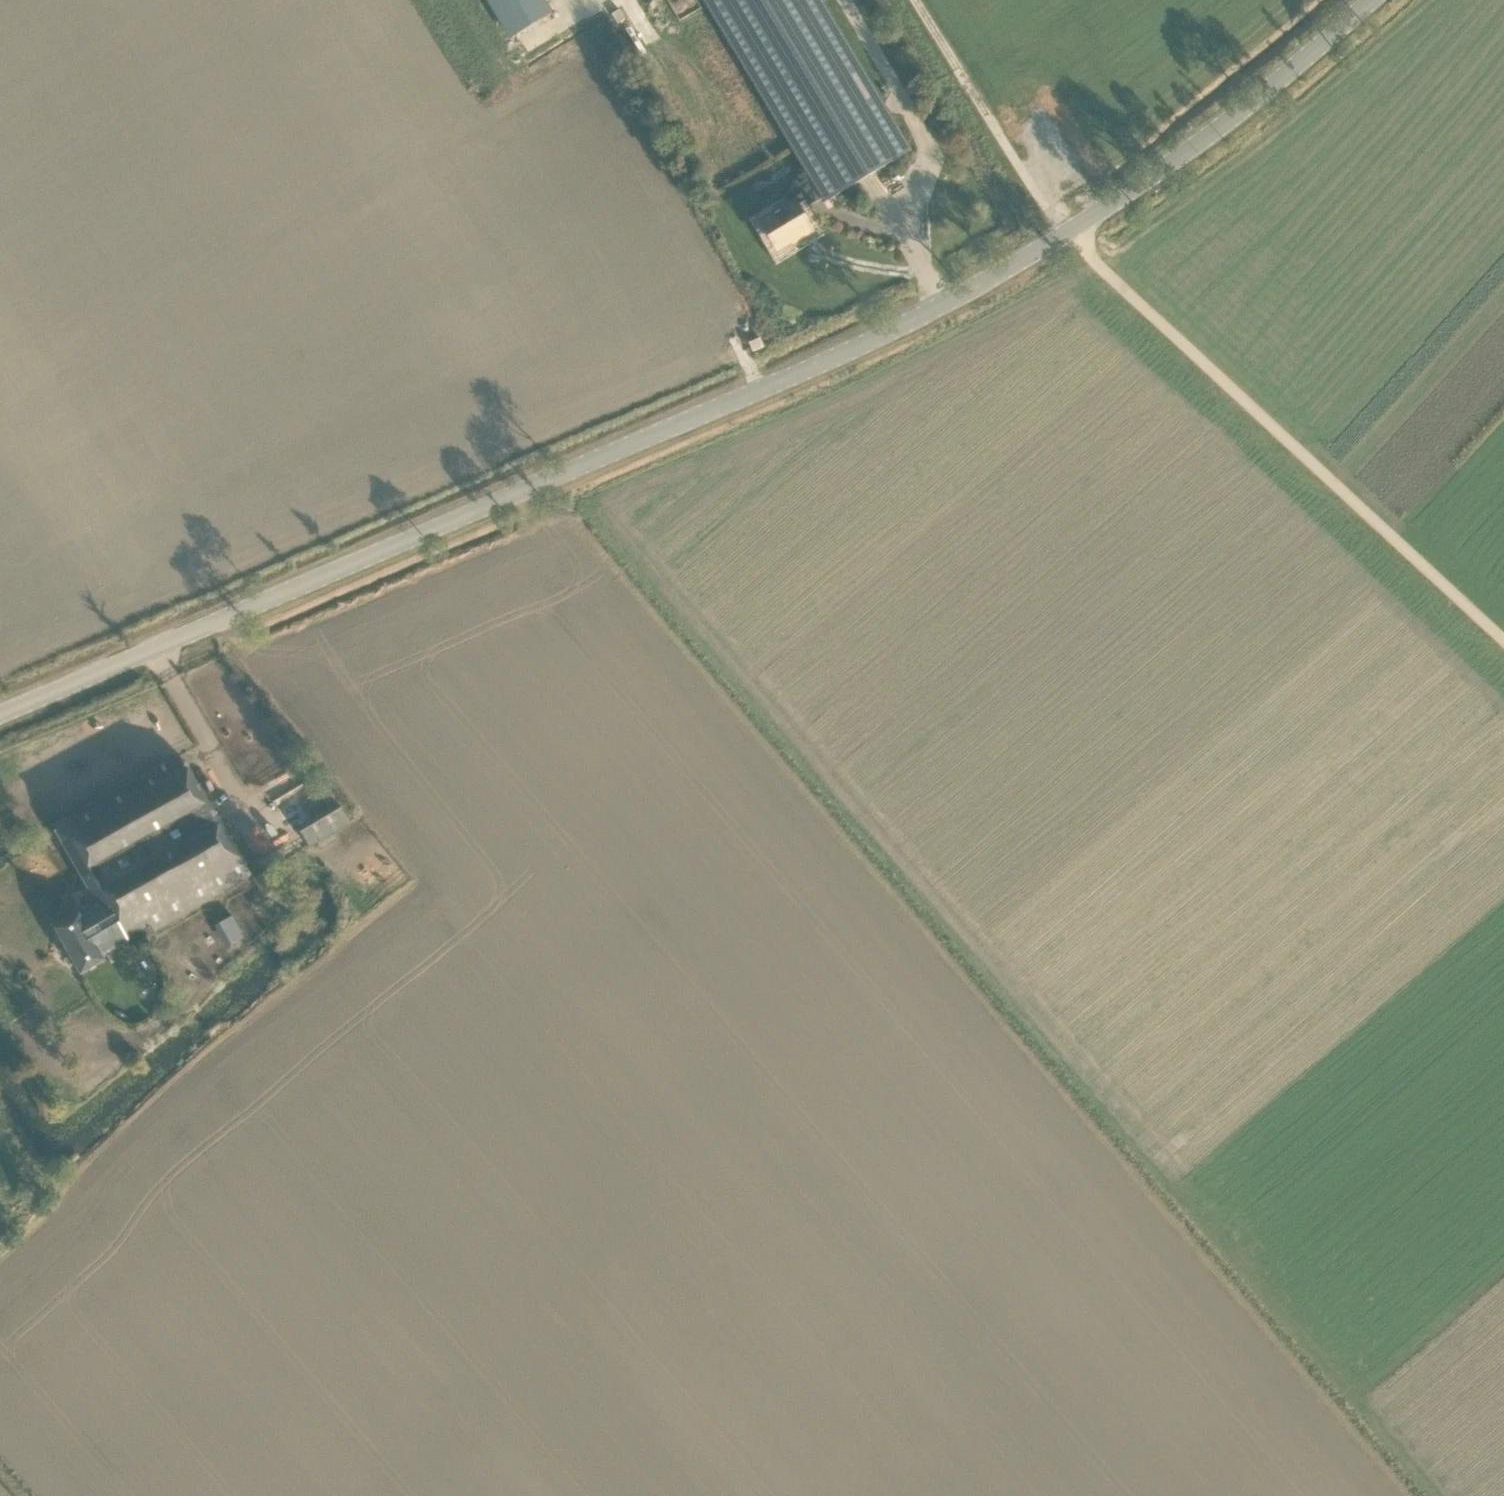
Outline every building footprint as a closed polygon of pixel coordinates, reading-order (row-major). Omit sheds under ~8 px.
[(511,36),(550,13),(542,0),(490,0),(511,36)] [(826,200),(913,150),(824,0),(707,0),(812,177),(786,193),(791,202),(761,220),(779,251),(794,242),(795,243),(816,231),(803,209),(823,196),(826,200)] [(1047,163),(1080,143),(1067,120),(1063,123),(1043,88),(1013,106),(1047,163)] [(254,874),(181,754),(53,827),(101,906),(82,917),(80,913),(59,926),(86,973),(108,961),(104,955),(130,940),(132,944),(254,874)] [(319,842),(321,846),(336,838),(333,834),(351,823),(338,802),(298,826),(311,847),(319,842)]
